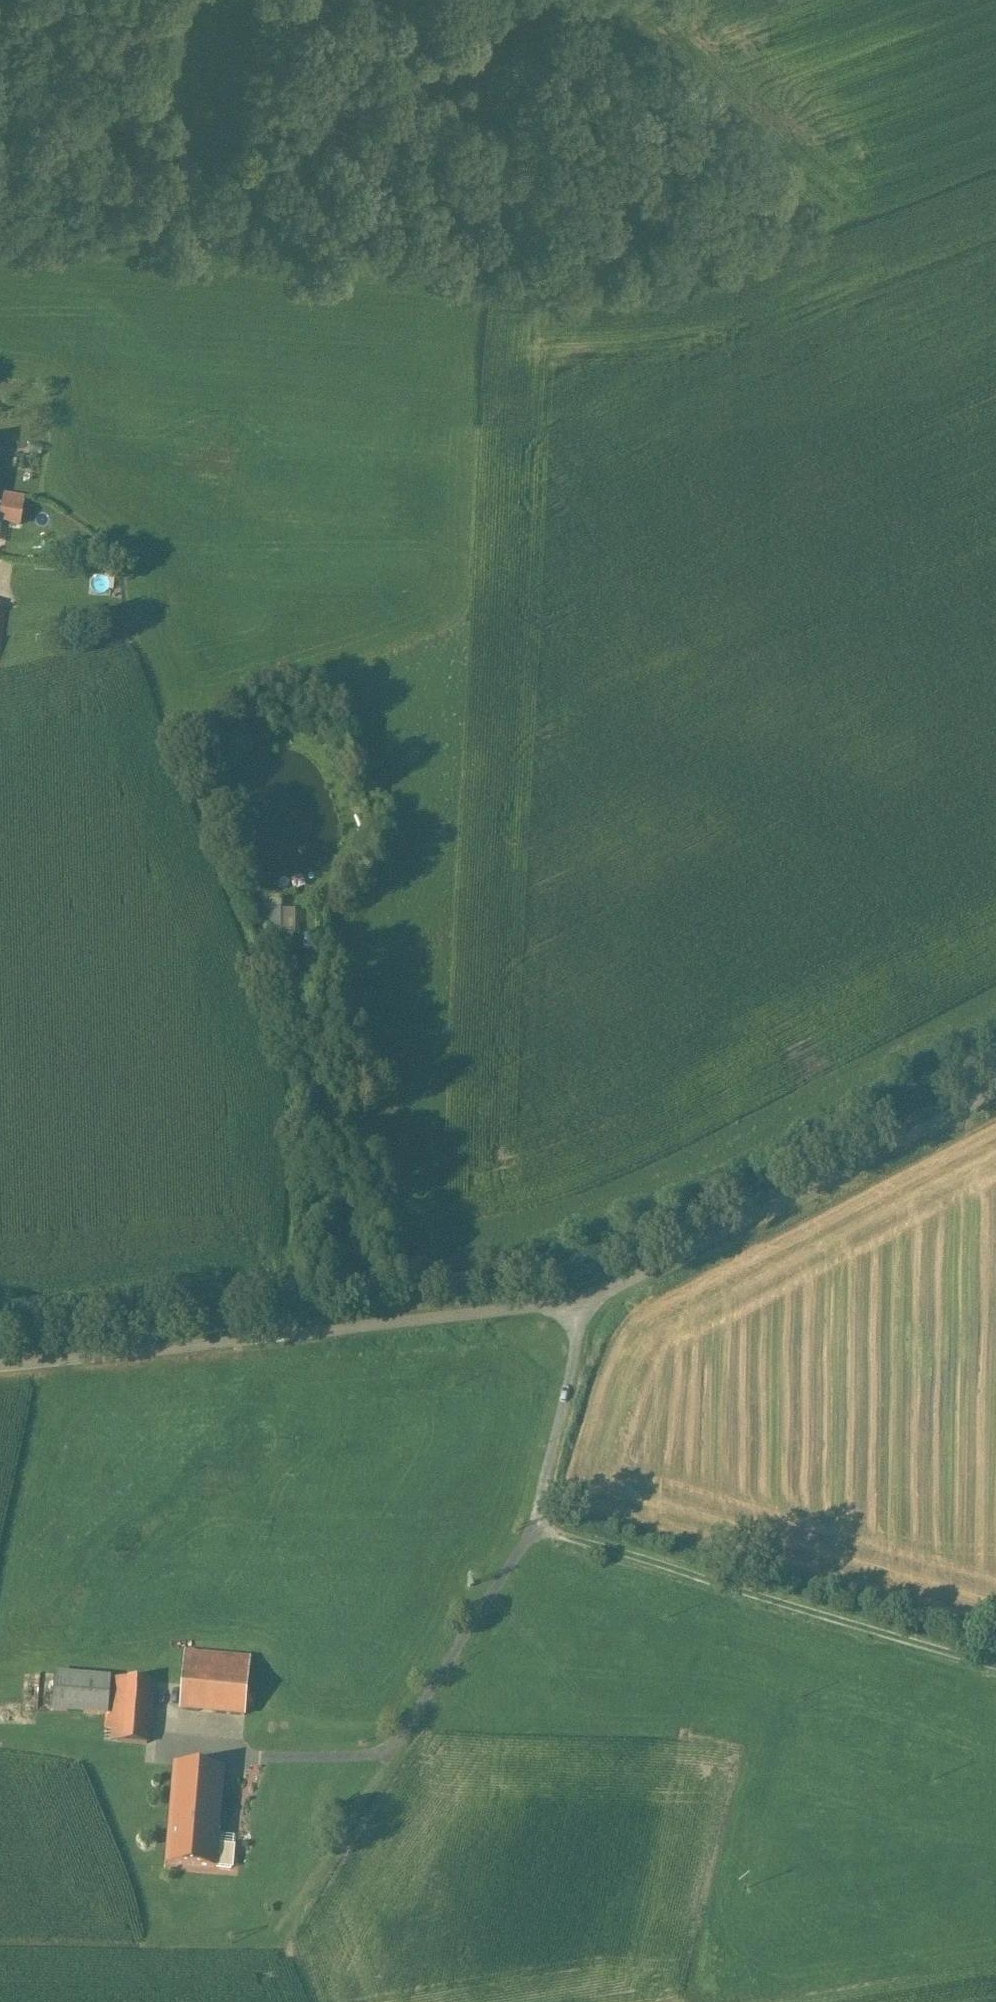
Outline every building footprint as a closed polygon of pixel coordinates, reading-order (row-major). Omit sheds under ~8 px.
[(18,524),(24,494),(1,490),(0,496),(0,521),(18,524)] [(283,933),(281,893),(258,894),(259,946),(293,945),(292,932),(283,933)] [(249,1659),(185,1654),(180,1709),(244,1715),(249,1659)] [(109,1678),(54,1673),(51,1709),(106,1713),(109,1678)] [(151,1682),(109,1678),(106,1713),(104,1740),(145,1744),(151,1682)] [(222,1769),(176,1765),(168,1863),(214,1867),(222,1769)]
